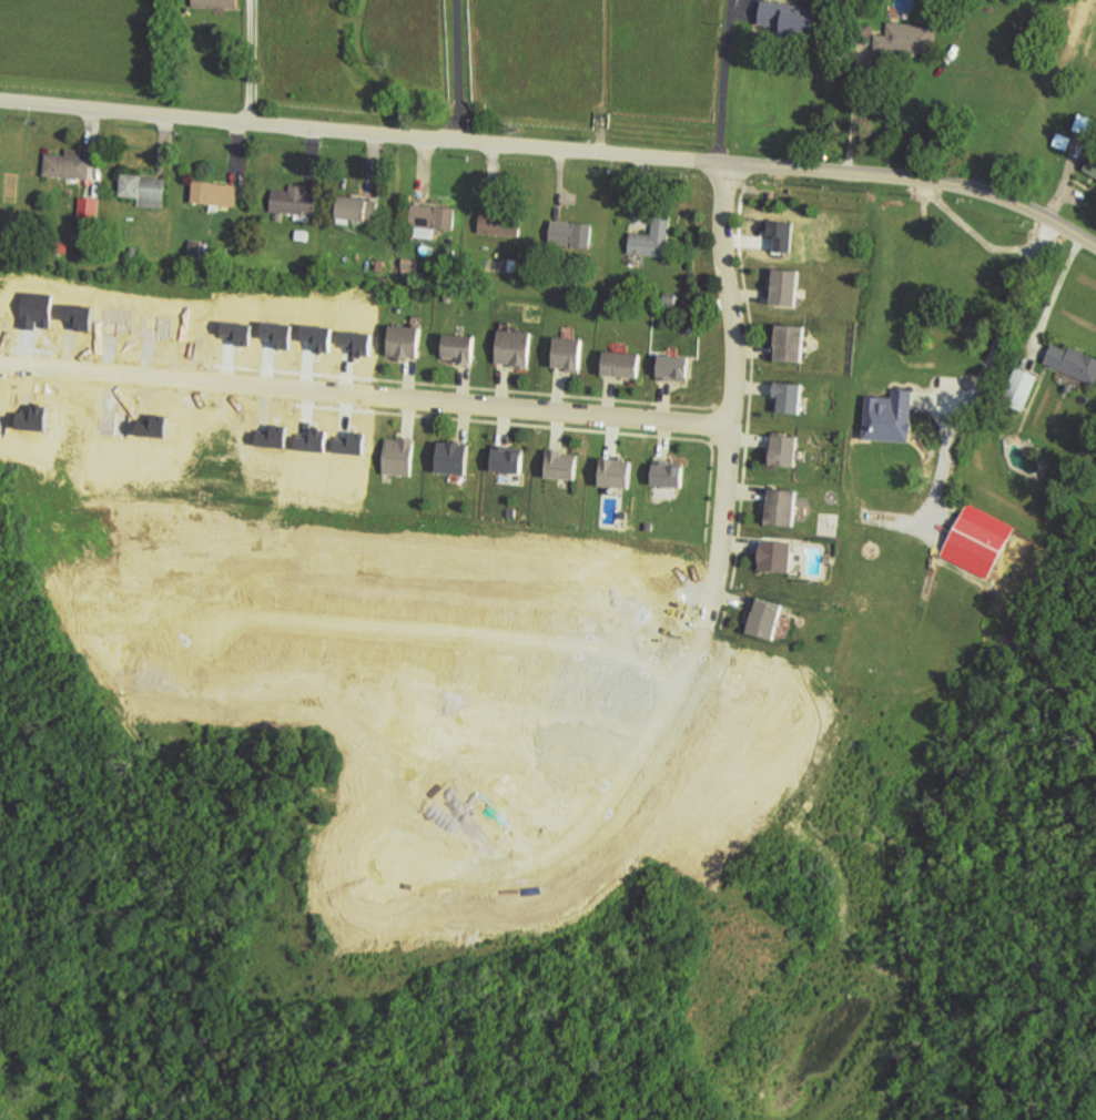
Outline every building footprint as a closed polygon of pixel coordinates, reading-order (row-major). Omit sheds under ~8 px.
[(194,8),(240,10),(240,0),(194,0),(194,8)] [(760,29),(816,37),(820,10),(764,1),(760,29)] [(938,27),(889,24),(889,36),(877,36),(877,51),(936,54),(938,27)] [(1081,113),(1075,131),(1093,137),(1095,130),(1095,118),(1081,113)] [(90,179),(92,156),(83,155),(83,150),(68,147),(68,154),(47,152),(44,175),(90,179)] [(1095,176),(1095,155),(1095,154),(1086,169),(1095,176)] [(164,207),(140,205),(140,197),(121,195),(124,172),(168,177),(164,207)] [(194,201),(196,179),(239,182),(236,206),(231,205),(230,212),(212,211),(213,203),(194,201)] [(311,223),(294,221),(295,215),(284,214),(283,223),(274,222),(275,212),(272,211),(274,187),(291,190),(292,185),(307,186),(306,191),(319,193),(316,216),(312,216),(311,223)] [(377,221),(352,217),(351,225),(338,224),(342,194),(369,196),(369,200),(379,201),(377,221)] [(81,195),(101,197),(99,220),(78,217),(81,195)] [(458,207),(414,203),(410,236),(435,240),(436,227),(456,230),(458,207)] [(481,211),(521,214),(520,236),(479,233),(481,211)] [(668,256),(629,253),(631,231),(652,233),(654,211),(672,213),(668,256)] [(554,220),(596,224),(592,251),(550,246),(554,220)] [(297,230),(309,231),(309,241),(296,240),(297,230)] [(69,253),(57,252),(58,243),(69,244),(69,253)] [(130,246),(138,247),(136,256),(129,255),(130,246)] [(403,257),(419,258),(417,274),(402,272),(403,257)] [(508,258),(517,259),(517,273),(508,272),(508,258)] [(376,259),(385,261),(383,274),(374,273),(376,259)] [(772,267),(802,269),(798,308),(773,306),(775,282),(771,281),(772,267)] [(677,294),(676,304),(663,303),(664,293),(677,294)] [(13,324),(0,324),(0,302),(13,303),(13,324)] [(393,324),(424,326),(420,358),(389,355),(393,324)] [(780,324),(806,326),(803,364),(777,362),(780,324)] [(498,330),(534,333),(531,371),(511,370),(511,363),(496,362),(498,330)] [(446,333),(477,336),(475,363),(444,360),(446,333)] [(556,337),(585,339),(581,374),(567,373),(567,368),(554,367),(556,337)] [(1095,384),(1095,356),(1072,346),(1071,350),(1054,343),(1046,363),(1095,384)] [(607,348),(645,352),(641,380),(605,377),(607,348)] [(661,353),(692,355),(691,377),(689,381),(659,379),(661,353)] [(1039,374),(1018,367),(1007,403),(1027,410),(1039,374)] [(801,415),(804,384),(775,381),(774,396),(777,397),(775,413),(801,415)] [(912,441),(914,389),(895,388),(895,397),(869,396),(867,439),(912,441)] [(49,407),(49,429),(13,428),(14,407),(49,407)] [(9,437),(0,436),(0,414),(10,415),(9,437)] [(772,464),(796,467),(801,436),(785,435),(785,432),(774,430),(774,434),(772,434),(769,457),(773,457),(772,464)] [(387,437),(417,439),(414,476),(384,474),(387,437)] [(440,438),(473,440),(470,475),(439,474),(440,438)] [(494,445),(525,447),(522,475),(493,472),(494,445)] [(550,447),(565,447),(565,452),(579,452),(578,479),(549,478),(550,447)] [(605,456),(638,460),(635,491),(601,487),(605,456)] [(656,458),(687,460),(684,486),(679,490),(653,488),(656,458)] [(769,525),(770,516),(763,516),(765,501),(771,502),(772,487),(801,490),(796,528),(769,525)] [(990,579),(1015,527),(967,505),(943,557),(990,579)] [(653,522),(646,521),(645,530),(652,530),(653,522)] [(763,539),(795,541),(793,573),(763,571),(763,562),(761,561),(763,539)] [(759,594),(788,602),(778,642),(749,634),(759,594)]
